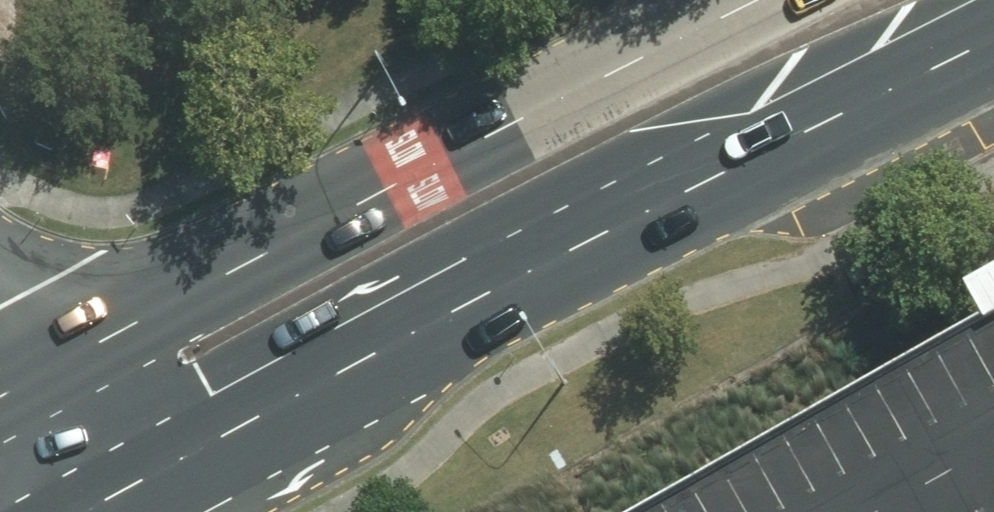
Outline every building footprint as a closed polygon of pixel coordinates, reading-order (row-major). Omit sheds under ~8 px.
[(733,511),(993,511),(993,368),(733,511)]
